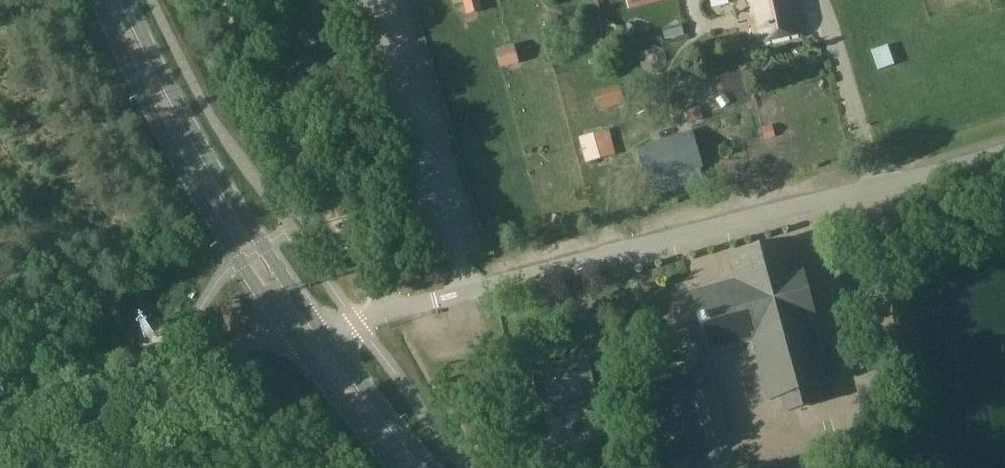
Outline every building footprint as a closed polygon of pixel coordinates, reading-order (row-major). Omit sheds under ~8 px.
[(467,15),(482,12),(479,0),(463,0),(467,15)] [(630,10),(663,1),(663,0),(628,0),(630,10)] [(757,42),(804,32),(797,0),(748,0),(757,42)] [(626,28),(621,36),(630,42),(635,34),(626,28)] [(739,35),(723,38),(726,52),(741,49),(739,35)] [(887,45),(871,52),(877,72),(895,65),(887,45)] [(514,50),(497,54),(501,68),(517,63),(514,50)] [(684,74),(679,72),(676,80),(682,83),(684,74)] [(619,86),(594,92),(599,111),(625,104),(619,86)] [(725,96),(717,101),(723,109),(730,104),(725,96)] [(656,111),(648,108),(646,116),(654,118),(656,111)] [(700,108),(687,112),(690,125),(704,121),(700,108)] [(772,126),(762,129),(765,141),(774,138),(772,126)] [(610,132),(579,140),(586,165),(617,157),(610,132)] [(694,135),(646,148),(647,150),(656,183),(700,171),(704,170),(694,135)] [(642,157),(629,161),(638,192),(652,188),(642,157)] [(697,305),(684,309),(693,341),(707,338),(711,352),(740,344),(744,357),(755,354),(767,399),(781,395),(785,411),(820,401),(816,386),(830,382),(814,324),(816,324),(800,264),(798,265),(792,242),(729,258),(735,281),(694,292),(697,305)] [(839,342),(827,345),(834,372),(845,369),(839,342)] [(537,372),(534,376),(539,398),(543,401),(551,399),(552,402),(594,393),(586,357),(544,366),(545,370),(537,372)] [(709,372),(660,385),(678,451),(727,438),(709,372)] [(690,457),(668,463),(670,467),(693,467),(690,457)]
